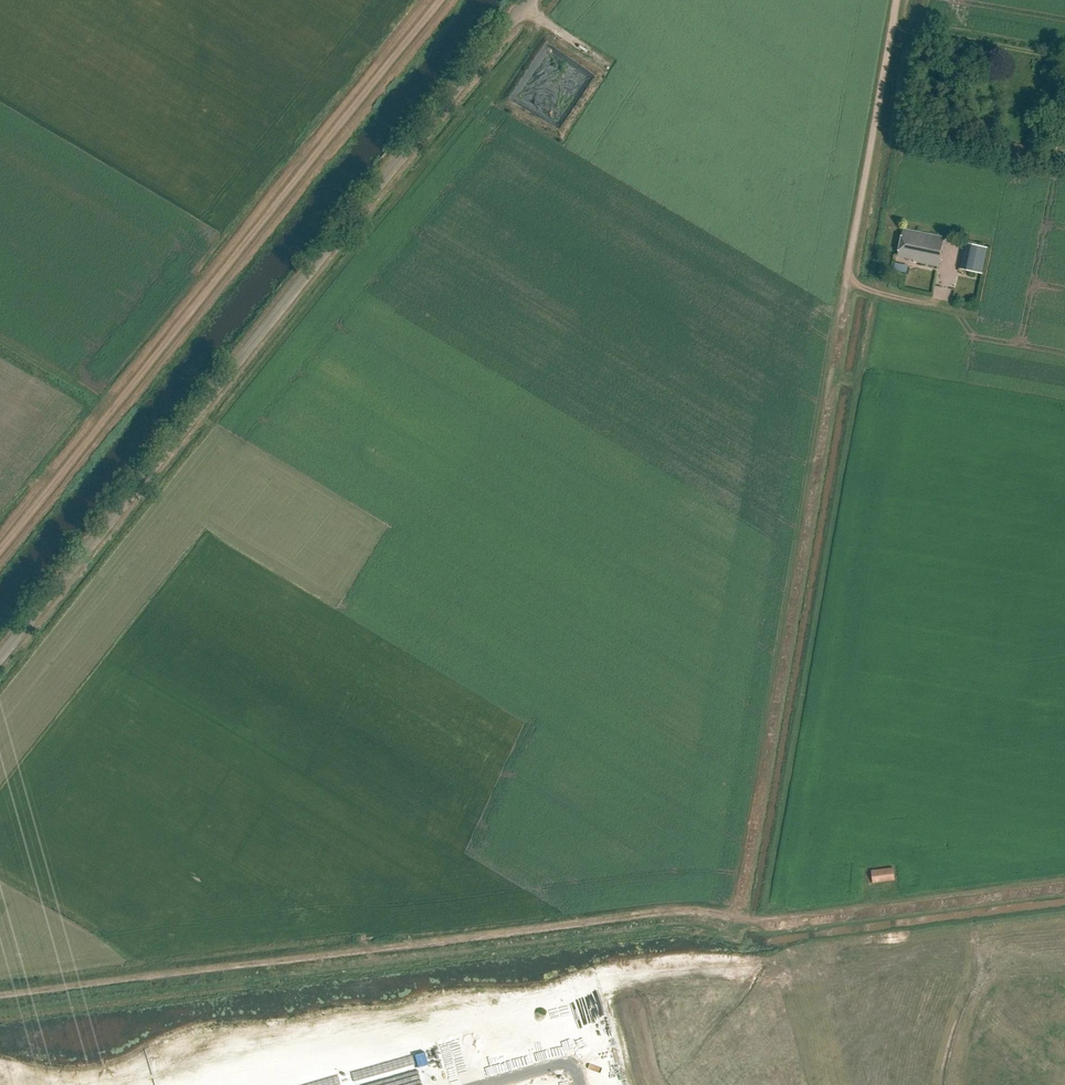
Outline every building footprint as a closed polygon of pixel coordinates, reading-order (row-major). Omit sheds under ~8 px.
[(916,259),(916,260),(938,264),(943,235),(904,227),(898,256),(916,259)] [(965,242),(959,268),(974,271),(979,245),(965,242)] [(893,865),(871,869),(873,881),(895,878),(893,865)]
